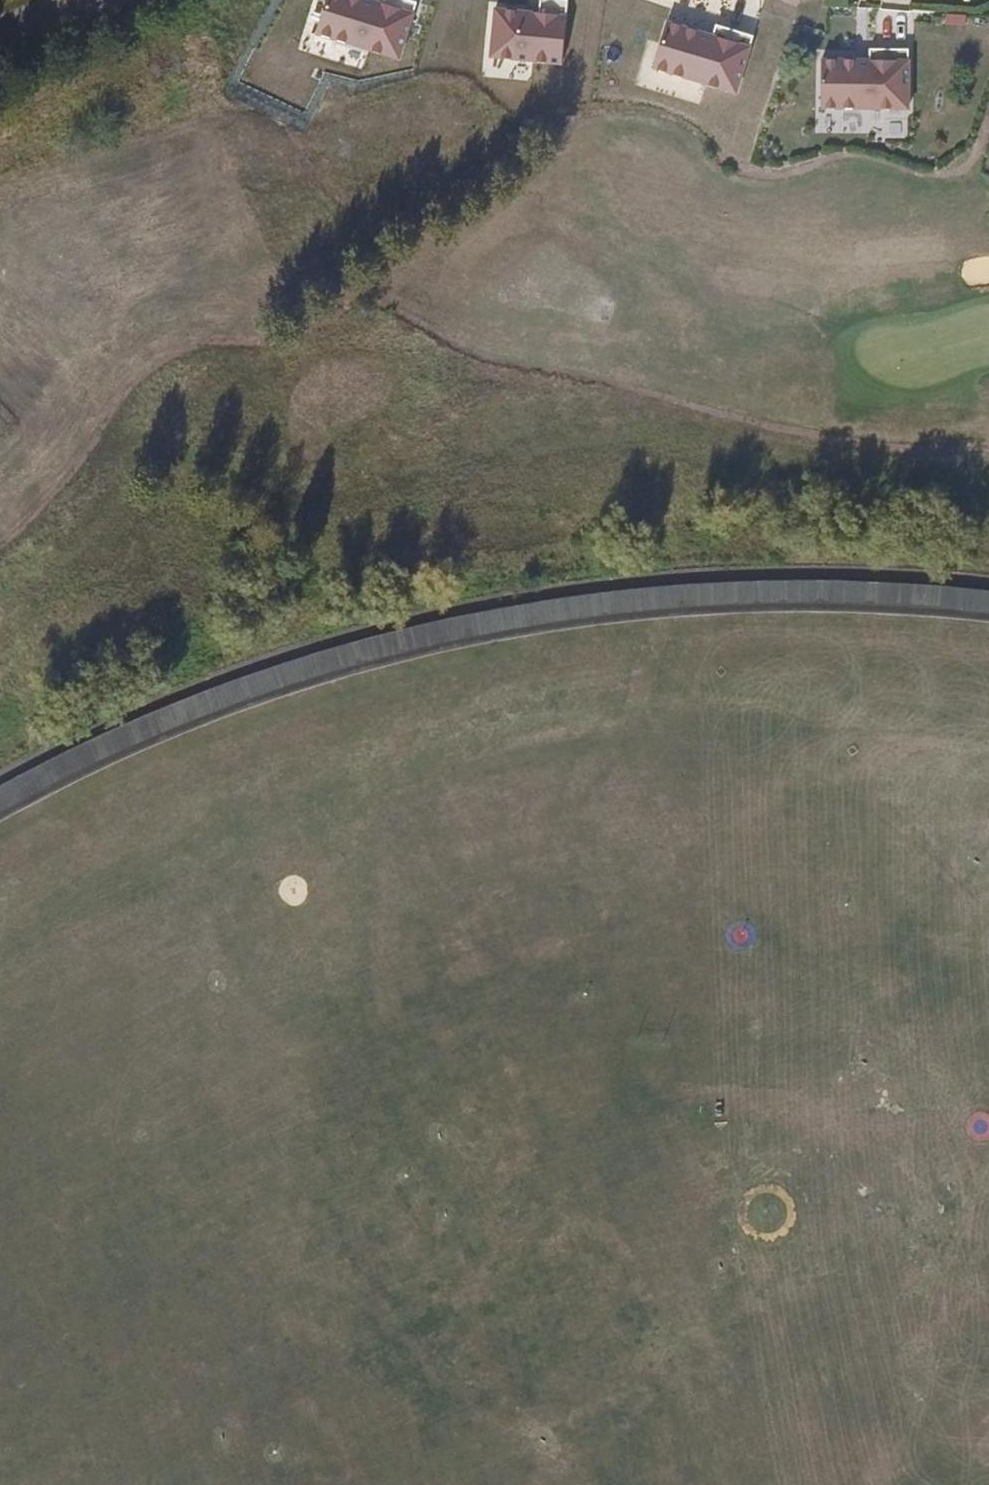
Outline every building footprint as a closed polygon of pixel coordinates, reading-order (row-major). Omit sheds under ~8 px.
[(369,0),(326,0),(316,32),(399,59),(418,3),(409,0),(376,0),(376,2),(369,0)] [(497,9),(493,59),(563,64),(568,0),(539,0),(538,12),(497,9)] [(711,39),(665,26),(652,71),(737,95),(753,39),(715,27),(711,39)] [(871,62),(824,60),(821,106),(909,111),(912,52),(872,50),(871,62)] [(27,807),(102,769),(165,740),(225,717),(275,697),(327,681),(373,669),(431,654),(497,640),(583,628),(649,620),(728,614),(805,611),(891,614),(971,620),(988,622),(988,591),(947,586),(840,580),(766,580),(713,582),(649,588),(585,595),(530,604),(481,612),(424,624),(362,640),(284,664),(239,679),(174,703),(99,736),(57,758),(0,788),(0,822),(27,807)]
